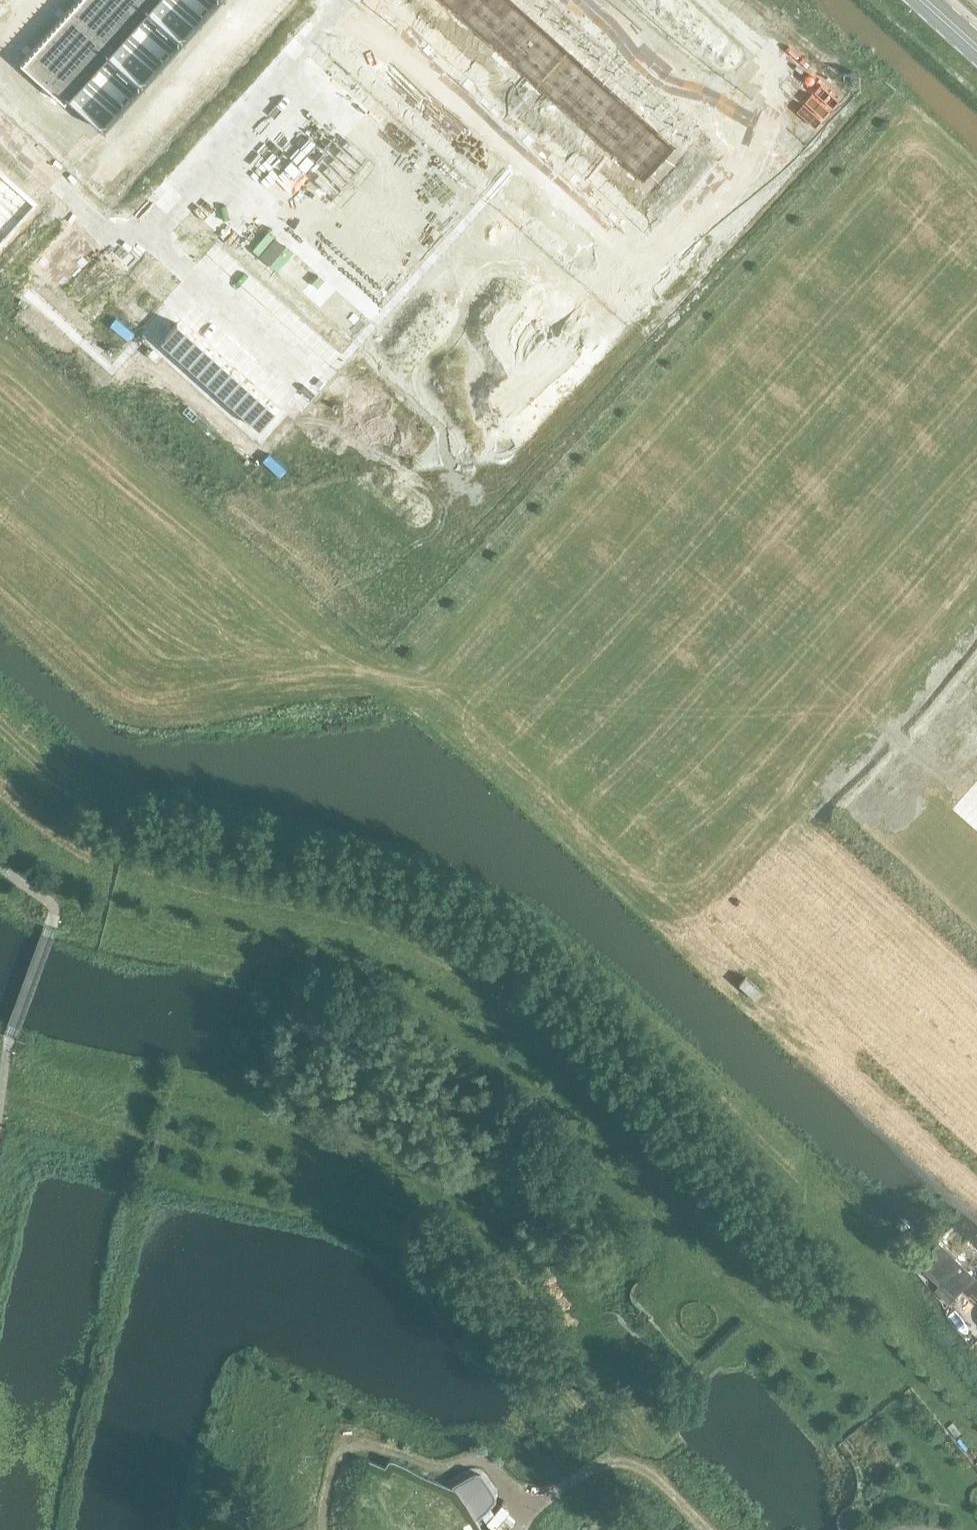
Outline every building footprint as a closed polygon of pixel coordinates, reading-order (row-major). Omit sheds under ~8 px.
[(184,41),(221,0),(77,0),(20,63),(65,103),(66,102),(65,102),(68,99),(104,131),(104,130),(105,131),(106,130),(105,129),(144,86),(145,87),(146,86),(144,85),(183,42),(185,43),(185,42),(184,41)] [(560,0),(441,0),(643,181),(696,122),(560,0)] [(932,1258),(921,1249),(909,1257),(939,1283),(932,1289),(945,1306),(975,1278),(943,1247),(932,1258)] [(477,1520),(495,1500),(498,1496),(499,1494),(498,1491),(481,1467),(480,1465),(478,1464),(477,1464),(476,1464),(474,1464),(473,1465),(450,1480),(444,1485),(394,1460),(391,1460),(389,1461),(385,1468),(374,1462),(373,1462),(372,1462),(371,1461),(369,1461),(368,1461),(366,1462),(364,1463),(362,1464),(363,1466),(371,1470),(383,1477),(382,1483),(414,1529),(484,1529),(477,1520)] [(842,1529),(847,1529),(844,1527),(842,1525),(842,1524),(841,1522),(841,1520),(841,1518),(841,1516),(842,1514),(844,1512),(848,1508),(845,1505),(839,1512),(838,1514),(837,1516),(837,1518),(837,1520),(837,1522),(837,1524),(839,1526),(842,1529)] [(842,1529),(839,1526),(837,1524),(837,1522),(837,1520),(837,1518),(837,1516),(838,1514),(839,1512),(819,1529),(842,1529)]
